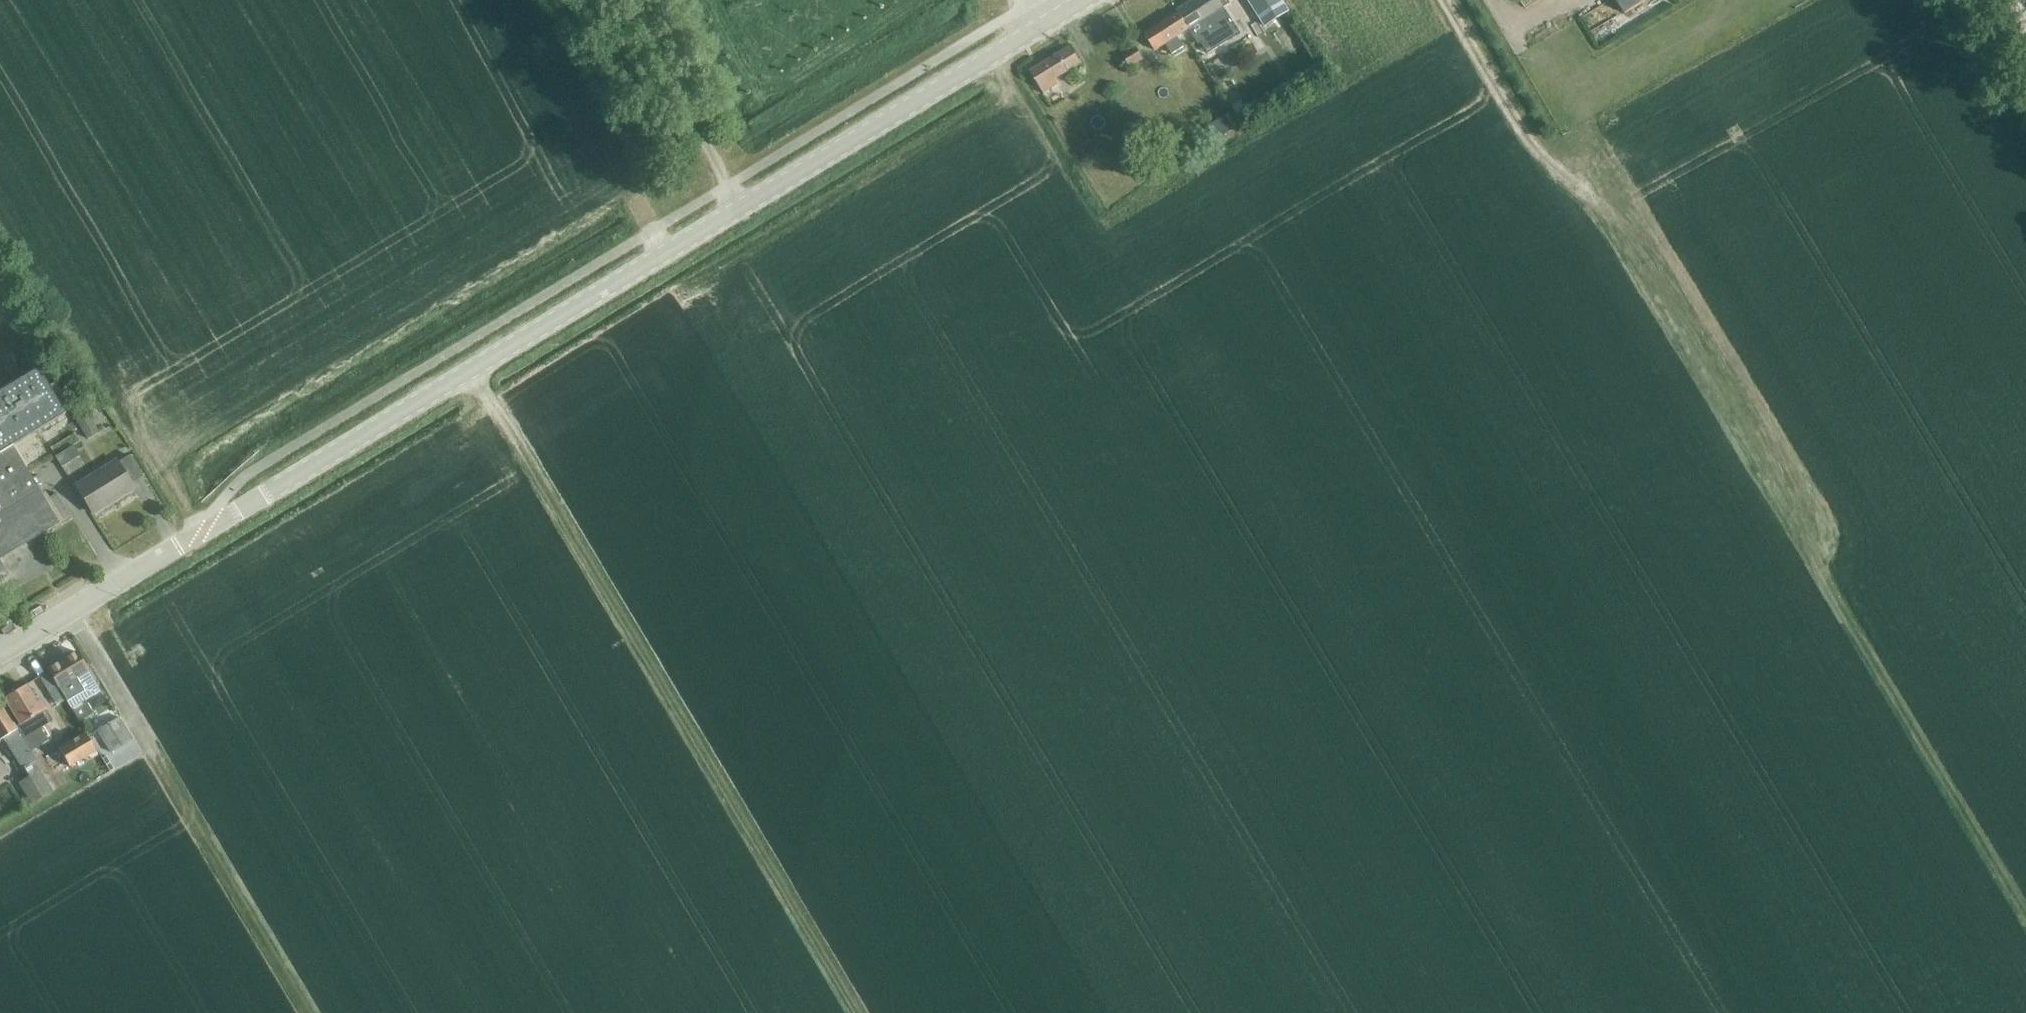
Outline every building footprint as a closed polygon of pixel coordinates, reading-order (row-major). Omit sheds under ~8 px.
[(1176,13),(1186,31),(1187,30),(1196,45),(1200,43),(1206,54),(1237,34),(1222,9),(1228,5),(1225,0),(1197,0),(1176,13)] [(1253,9),(1263,26),(1287,11),(1280,0),(1247,0),(1253,9)] [(1649,0),(1616,0),(1625,14),(1649,0)] [(1241,17),(1258,44),(1270,37),(1263,26),(1253,9),(1241,17)] [(1186,31),(1176,13),(1143,33),(1154,50),(1165,44),(1171,54),(1182,47),(1176,37),(1186,31)] [(1130,66),(1141,59),(1133,47),(1123,54),(1130,66)] [(1070,48),(1030,72),(1043,94),(1058,85),(1055,80),(1080,65),(1070,48)] [(1235,129),(1227,115),(1209,126),(1217,139),(1235,129)] [(58,524),(70,516),(55,493),(43,500),(11,446),(63,415),(35,369),(0,389),(0,558),(58,524)] [(85,439),(97,432),(83,410),(72,417),(85,439)] [(92,515),(133,491),(117,463),(76,487),(92,515)] [(8,577),(0,563),(0,582),(8,577)] [(75,652),(47,669),(48,672),(58,687),(66,702),(72,710),(79,722),(92,714),(84,701),(99,691),(87,670),(75,652)] [(48,672),(39,677),(48,693),(58,687),(48,672)] [(33,700),(25,687),(2,700),(25,739),(52,724),(36,698),(33,700)] [(0,706),(0,741),(3,739),(26,777),(17,782),(31,805),(52,792),(0,706)] [(118,717),(97,730),(110,752),(132,739),(118,717)] [(84,733),(56,751),(67,768),(95,751),(84,733)] [(67,768),(56,751),(45,757),(57,775),(67,768)]
